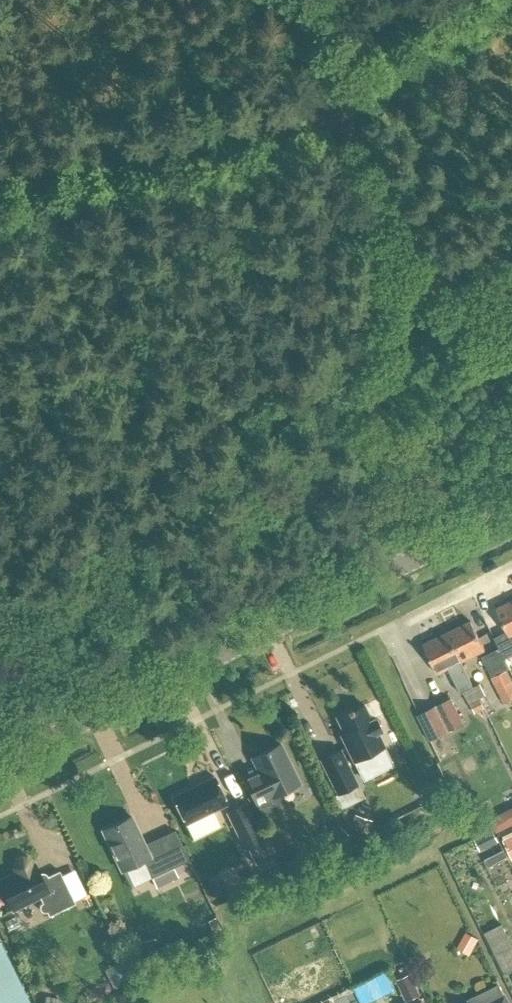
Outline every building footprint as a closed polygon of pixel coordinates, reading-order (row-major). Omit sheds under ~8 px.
[(497,608),(511,637),(511,636),(511,600),(497,608)] [(448,632),(462,661),(486,649),(471,620),(448,632)] [(462,661),(448,632),(424,644),(438,672),(449,667),(461,692),(463,691),(473,686),(461,661),(462,661)] [(507,669),(492,676),(504,702),(511,698),(511,680),(507,669)] [(469,702),(485,694),(480,683),(473,686),(463,691),(469,702)] [(464,723),(451,697),(435,705),(448,731),(464,723)] [(372,719),(364,704),(352,710),(351,707),(347,709),(348,710),(336,716),(345,733),(341,734),(354,761),(385,745),(378,732),(382,730),(375,717),(372,719)] [(448,731),(435,705),(418,713),(431,739),(448,731)] [(251,791),(263,816),(283,806),(277,794),(300,782),(280,743),(254,756),(258,766),(242,774),(251,791)] [(341,747),(319,757),(337,793),(334,795),(340,808),(365,796),(341,747)] [(215,776),(173,796),(186,824),(228,803),(215,776)] [(225,812),(244,849),(247,847),(255,864),(274,855),(266,838),(263,839),(245,802),(225,812)] [(511,825),(511,808),(492,815),(497,830),(511,825)] [(143,859),(146,865),(152,877),(174,867),(159,837),(145,844),(132,816),(103,830),(122,869),(143,859)] [(498,841),(492,828),(474,837),(480,849),(498,841)] [(503,838),(511,857),(511,834),(503,838)] [(39,907),(41,910),(45,912),(47,911),(49,915),(75,902),(60,870),(46,876),(46,877),(39,874),(40,872),(35,862),(33,863),(30,858),(23,855),(16,859),(14,863),(14,866),(16,871),(0,879),(0,882),(13,908),(40,895),(43,901),(41,902),(40,904),(39,907)] [(511,972),(511,937),(506,923),(488,931),(507,974),(511,972)] [(466,931),(457,946),(468,953),(478,938),(466,931)] [(0,942),(0,1002),(30,1002),(0,942)] [(126,959),(106,968),(115,988),(135,979),(126,959)] [(419,992),(410,972),(397,978),(406,998),(419,992)] [(500,983),(468,999),(470,1002),(510,1002),(500,983)]
